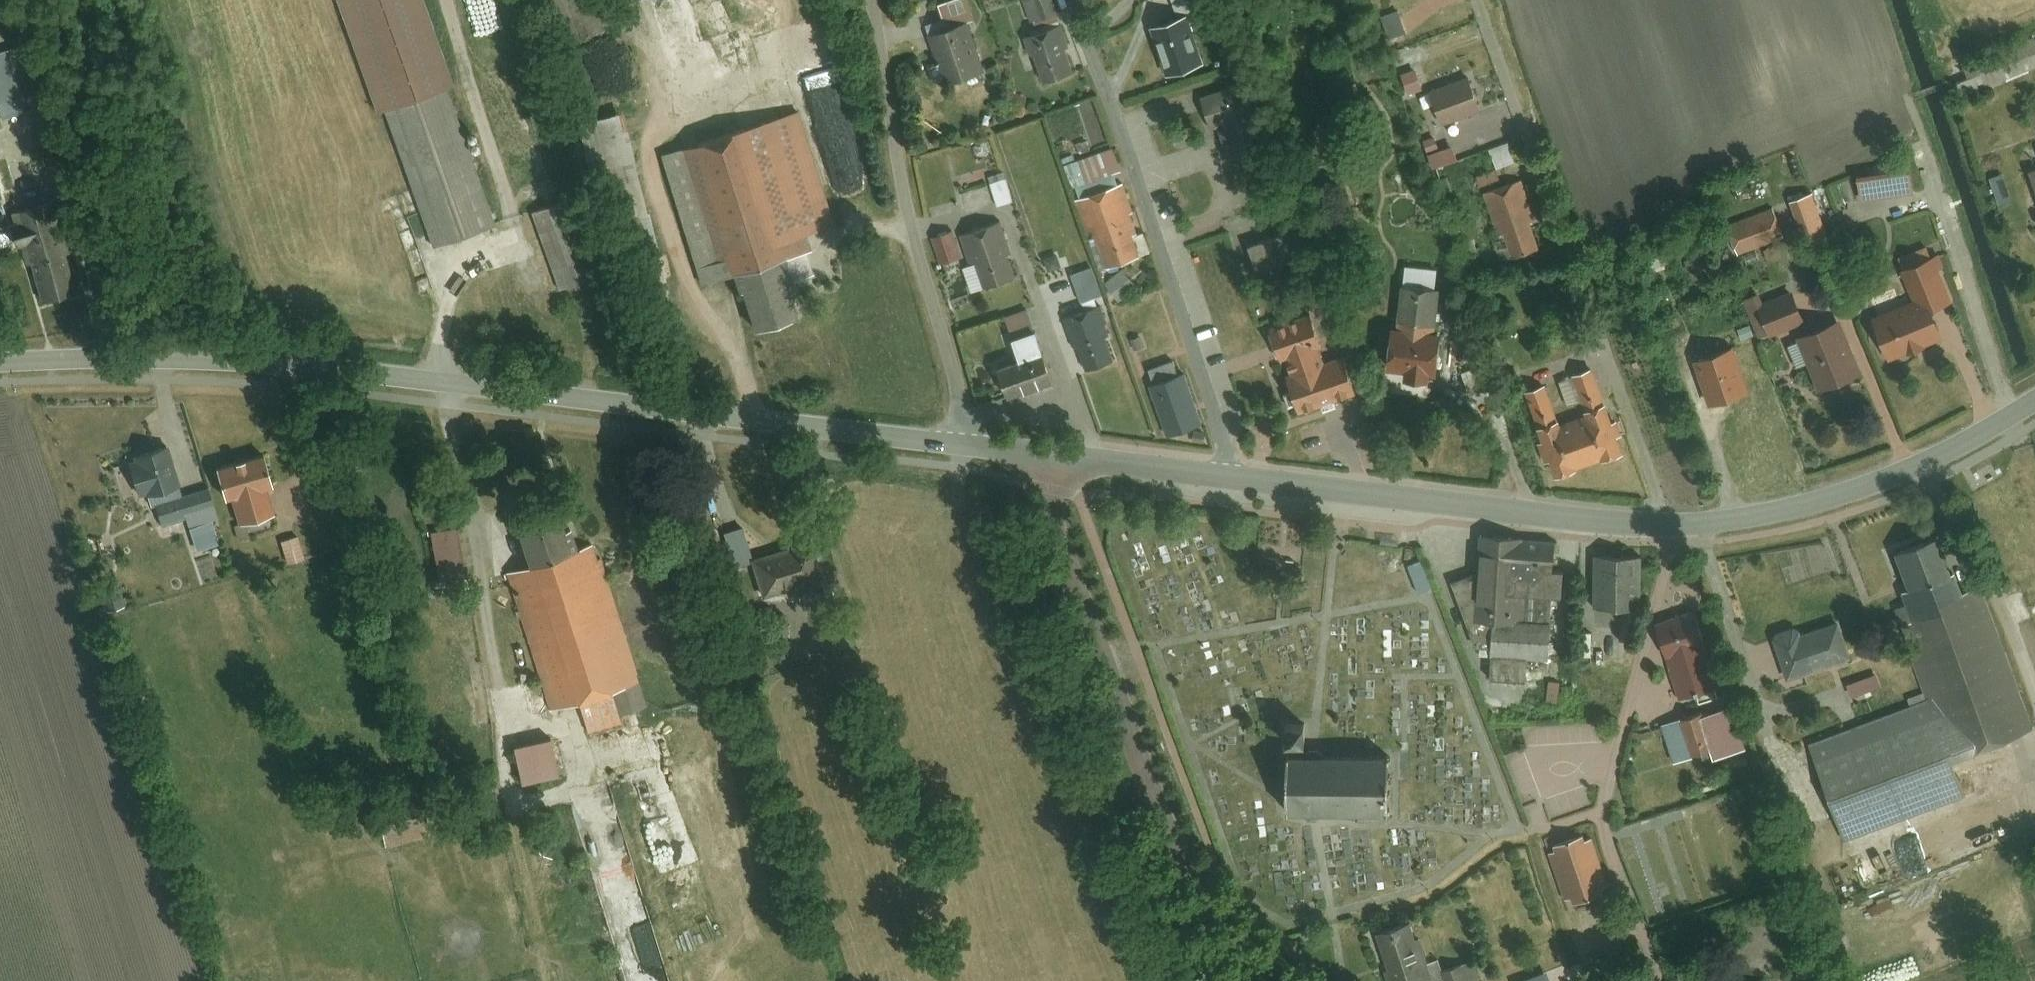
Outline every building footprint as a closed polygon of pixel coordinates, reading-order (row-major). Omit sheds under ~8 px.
[(386,109),(391,107),(452,87),(462,84),(433,0),(350,0),(386,109)] [(970,0),(943,0),(938,2),(946,26),(966,19),(975,16),(970,0)] [(1033,19),(1061,10),(1057,0),(1026,0),(1033,19)] [(1179,18),(1199,11),(1195,0),(1196,0),(1173,0),(1179,18)] [(1398,0),(1406,22),(1430,13),(1425,0),(1398,0)] [(946,26),(930,32),(946,80),(983,67),(966,19),(946,26)] [(1184,19),(1152,29),(1168,80),(1201,69),(1184,19)] [(1059,22),(1025,33),(1031,51),(1035,50),(1045,79),(1075,69),(1059,22)] [(1965,62),(1968,69),(1976,90),(2034,67),(2034,35),(1965,62)] [(31,104),(18,48),(0,52),(0,112),(31,104)] [(1968,69),(1956,73),(1964,94),(1976,90),(1968,69)] [(1469,80),(1429,94),(1440,124),(1480,110),(1469,80)] [(1242,82),(1203,95),(1213,127),(1219,125),(1252,115),(1242,82)] [(452,87),(391,107),(438,244),(499,223),(452,87)] [(806,108),(670,154),(711,276),(741,266),(811,242),(847,230),(806,108)] [(632,109),(586,119),(596,166),(642,156),(632,109)] [(1252,115),(1219,125),(1234,173),(1267,162),(1252,115)] [(1511,144),(1490,151),(1497,171),(1518,163),(1511,144)] [(1116,145),(1066,162),(1074,185),(1078,183),(1114,171),(1123,168),(1116,145)] [(1454,148),(1429,157),(1434,171),(1459,162),(1454,148)] [(1912,163),(1861,171),(1865,199),(1916,191),(1912,163)] [(1006,169),(989,174),(998,203),(1015,198),(1006,169)] [(1082,193),(1118,181),(1114,171),(1078,183),(1082,193)] [(1503,189),(1497,171),(1478,177),(1484,196),(1503,189)] [(1124,182),(1077,198),(1089,232),(1095,230),(1107,265),(1142,253),(1135,233),(1139,231),(1131,210),(1134,209),(1124,182)] [(1503,189),(1484,196),(1500,241),(1492,243),(1500,265),(1541,251),(1531,223),(1535,221),(1521,183),(1503,189)] [(1813,191),(1794,198),(1805,227),(1824,220),(1813,191)] [(59,197),(12,210),(26,262),(34,260),(44,296),(83,286),(59,197)] [(577,197),(539,209),(564,286),(601,274),(577,197)] [(1778,204),(1729,222),(1740,250),(1788,232),(1778,204)] [(1002,219),(962,233),(972,259),(976,257),(986,286),(1016,276),(1008,253),(1013,252),(1002,219)] [(953,228),(934,234),(944,264),(963,257),(953,228)] [(1257,259),(1281,256),(1278,236),(1255,239),(1257,259)] [(811,242),(741,266),(761,327),(809,311),(798,278),(821,270),(811,242)] [(1941,337),(1929,306),(1957,295),(1941,253),(1904,267),(1916,299),(1875,315),(1891,356),(1941,337)] [(1094,265),(1073,272),(1082,298),(1103,291),(1094,265)] [(1124,267),(1107,280),(1123,300),(1140,286),(1124,267)] [(1433,347),(1440,292),(1401,287),(1394,342),(1433,347)] [(1763,290),(1748,296),(1763,336),(1806,320),(1795,290),(1767,300),(1763,290)] [(1102,304),(1066,315),(1076,345),(1079,344),(1087,369),(1116,359),(1107,332),(1111,331),(1102,304)] [(1029,307),(1008,314),(1014,334),(1036,326),(1029,307)] [(1842,318),(1797,335),(1817,388),(1862,371),(1842,318)] [(1308,320),(1268,332),(1279,365),(1286,362),(1318,352),(1308,320)] [(1014,334),(1012,335),(1020,356),(1044,348),(1036,326),(1014,334)] [(1433,347),(1394,342),(1390,377),(1405,379),(1403,389),(1428,393),(1429,382),(1435,383),(1439,347),(1433,347)] [(1735,345),(1695,358),(1711,404),(1750,391),(1735,345)] [(1020,356),(994,365),(1004,393),(1053,376),(1044,348),(1020,356)] [(1323,365),(1318,352),(1286,362),(1290,375),(1323,365)] [(1290,375),(1284,377),(1296,414),(1355,395),(1343,359),(1323,365),(1290,375)] [(1553,458),(1558,473),(1625,450),(1620,433),(1625,431),(1620,415),(1614,417),(1597,366),(1562,377),(1569,400),(1583,395),(1589,411),(1560,421),(1547,382),(1529,388),(1546,438),(1540,440),(1546,460),(1553,458)] [(1186,371),(1152,383),(1169,433),(1203,421),(1186,371)] [(178,498),(165,448),(128,458),(139,498),(147,496),(150,506),(178,498)] [(270,454),(218,468),(226,499),(233,497),(240,523),(279,513),(272,488),(279,486),(270,454)] [(209,490),(154,505),(161,531),(187,523),(189,529),(217,521),(209,490)] [(527,513),(542,561),(584,547),(569,499),(527,513)] [(458,530),(428,535),(435,576),(465,571),(458,530)] [(1960,596),(1936,532),(1896,547),(1911,585),(1901,589),(1906,601),(1892,606),(1925,694),(1806,740),(1844,840),(1966,793),(1953,758),(2033,727),(1979,588),(1960,596)] [(1555,565),(1556,536),(1481,533),(1477,616),(1496,617),(1494,654),(1551,657),(1554,594),(1563,594),(1565,566),(1555,565)] [(297,538),(281,542),(287,563),(303,559),(297,538)] [(806,539),(751,556),(763,598),(819,581),(806,539)] [(542,561),(512,570),(554,705),(586,696),(622,684),(639,679),(597,543),(584,547),(542,561)] [(1646,604),(1646,554),(1597,554),(1597,604),(1646,604)] [(1722,683),(1697,608),(1656,622),(1681,697),(1722,683)] [(1853,654),(1840,616),(1804,628),(1794,622),(1775,628),(1775,637),(1789,676),(1853,654)] [(1854,695),(1884,683),(1878,670),(1848,681),(1854,695)] [(622,684),(586,696),(595,727),(632,716),(622,684)] [(1735,701),(1663,721),(1674,760),(1710,750),(1712,758),(1748,748),(1735,701)] [(1315,726),(1300,726),(1301,741),(1315,740),(1315,726)] [(561,733),(526,742),(536,779),(571,771),(561,733)] [(1390,757),(1298,752),(1296,797),(1388,802),(1390,757)] [(430,834),(425,807),(379,816),(385,843),(430,834)] [(1585,833),(1556,843),(1558,849),(1550,852),(1566,898),(1572,896),(1574,902),(1605,890),(1603,884),(1610,882),(1594,835),(1586,838),(1585,833)] [(1378,930),(1390,966),(1385,968),(1389,980),(1432,980),(1438,979),(1423,935),(1417,937),(1411,919),(1378,930)] [(1528,980),(1567,980),(1563,970),(1528,980)]
